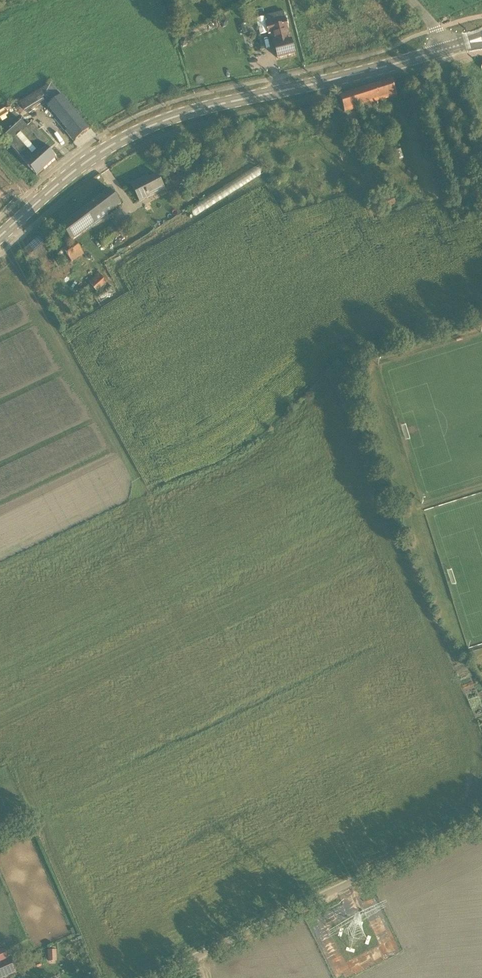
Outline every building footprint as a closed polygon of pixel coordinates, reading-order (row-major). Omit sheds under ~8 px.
[(271,34),(274,45),(278,58),(294,54),(289,35),(285,19),(266,24),(268,34),(271,34)] [(339,96),(345,113),(355,109),(356,112),(374,107),(376,111),(386,108),(383,100),(397,96),(391,79),(339,96)] [(61,95),(52,102),(47,106),(67,130),(75,141),(89,129),(61,95)] [(36,175),(55,158),(56,158),(44,145),(21,121),(2,138),(36,175)] [(194,168),(186,175),(191,181),(199,174),(194,168)] [(179,190),(189,183),(180,172),(170,180),(179,190)] [(131,185),(140,201),(164,188),(157,175),(145,181),(144,178),(131,185)] [(109,189),(109,190),(84,209),(61,226),(60,226),(71,241),(72,241),(94,223),(95,224),(95,223),(120,204),(121,204),(110,189),(109,189)] [(377,200),(382,210),(396,203),(391,193),(377,200)] [(53,253),(45,244),(39,237),(21,253),(34,268),(45,258),(46,259),(53,253)] [(76,241),(63,249),(71,262),(84,253),(76,241)] [(99,272),(88,281),(96,291),(107,282),(99,272)] [(49,949),(49,960),(58,960),(58,949),(49,949)] [(8,957),(0,961),(0,977),(4,977),(18,972),(13,962),(12,960),(11,956),(8,957)]
